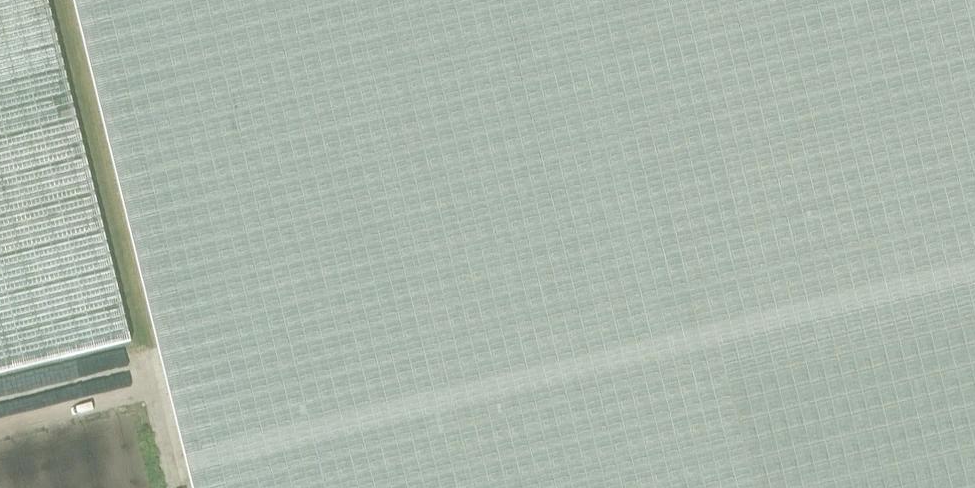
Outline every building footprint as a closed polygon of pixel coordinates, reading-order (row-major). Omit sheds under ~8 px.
[(131,347),(76,120),(46,0),(0,0),(0,379),(131,347)] [(187,487),(974,487),(974,0),(69,0),(187,487)]
